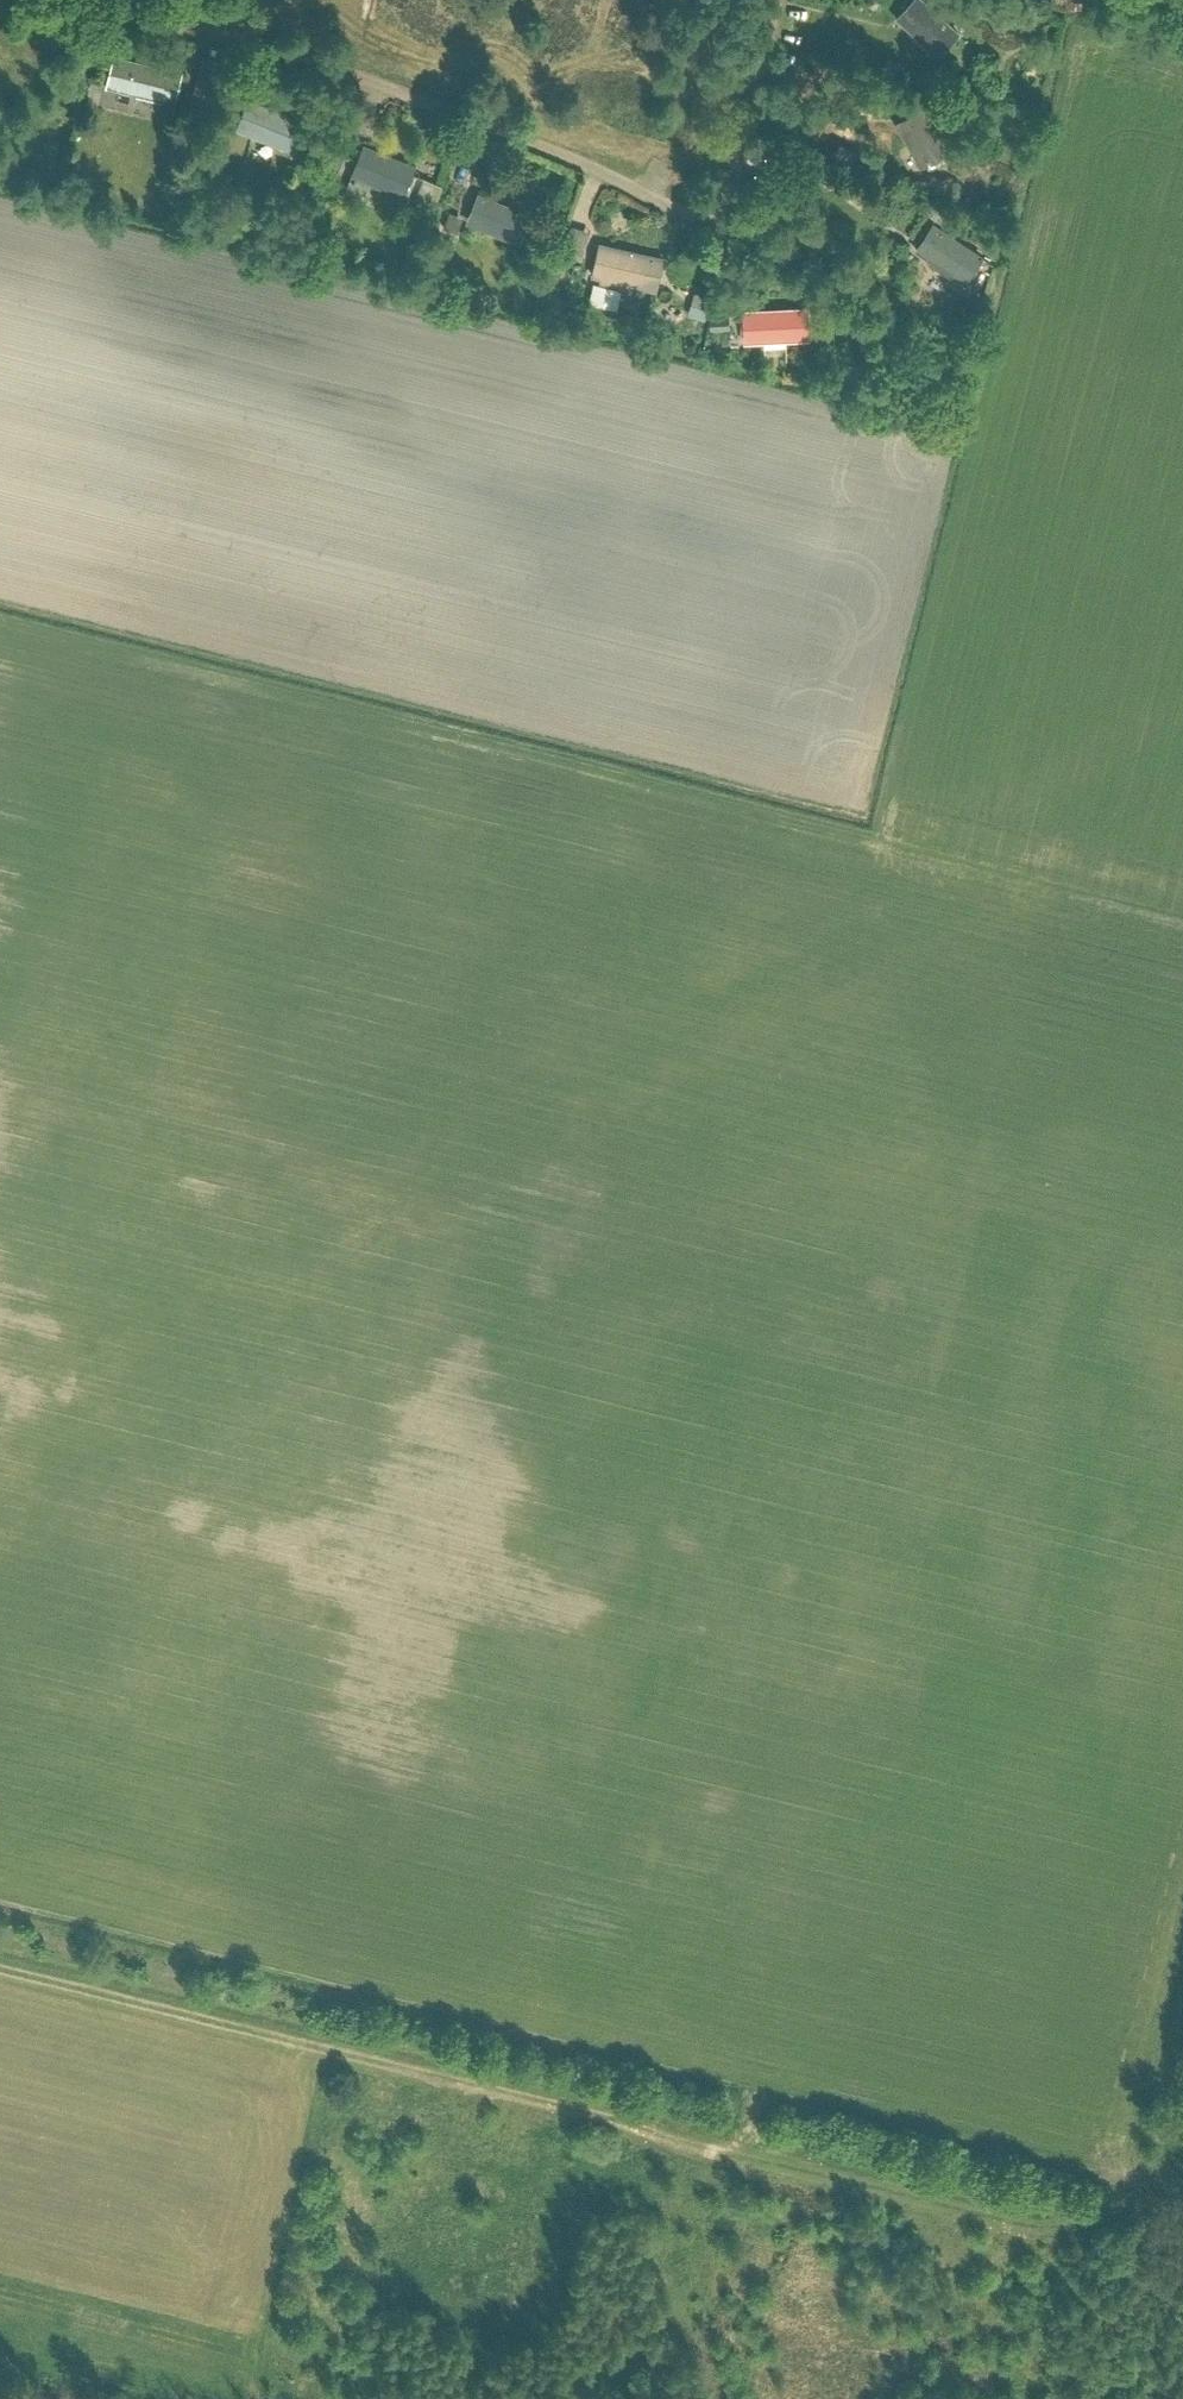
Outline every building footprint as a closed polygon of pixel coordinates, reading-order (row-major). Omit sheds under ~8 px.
[(958,30),(925,0),(913,0),(898,17),(939,53),(958,30)] [(175,100),(182,71),(116,55),(109,84),(175,100)] [(240,96),(229,122),(288,147),(300,119),(251,98),(250,100),(240,96)] [(922,160),(946,147),(928,114),(904,128),(922,160)] [(415,165),(364,144),(347,185),(365,192),(370,181),(403,194),(415,165)] [(460,181),(465,155),(449,152),(444,177),(460,181)] [(424,176),(415,200),(435,207),(444,184),(424,176)] [(520,240),(530,213),(480,192),(469,220),(520,240)] [(555,248),(581,249),(582,221),(556,220),(555,248)] [(966,279),(982,254),(934,223),(918,248),(966,279)] [(592,273),(601,275),(600,282),(593,280),(589,301),(616,307),(620,286),(643,291),(644,284),(657,287),(663,257),(599,242),(592,273)] [(745,310),(746,339),(801,337),(799,307),(745,310)]
